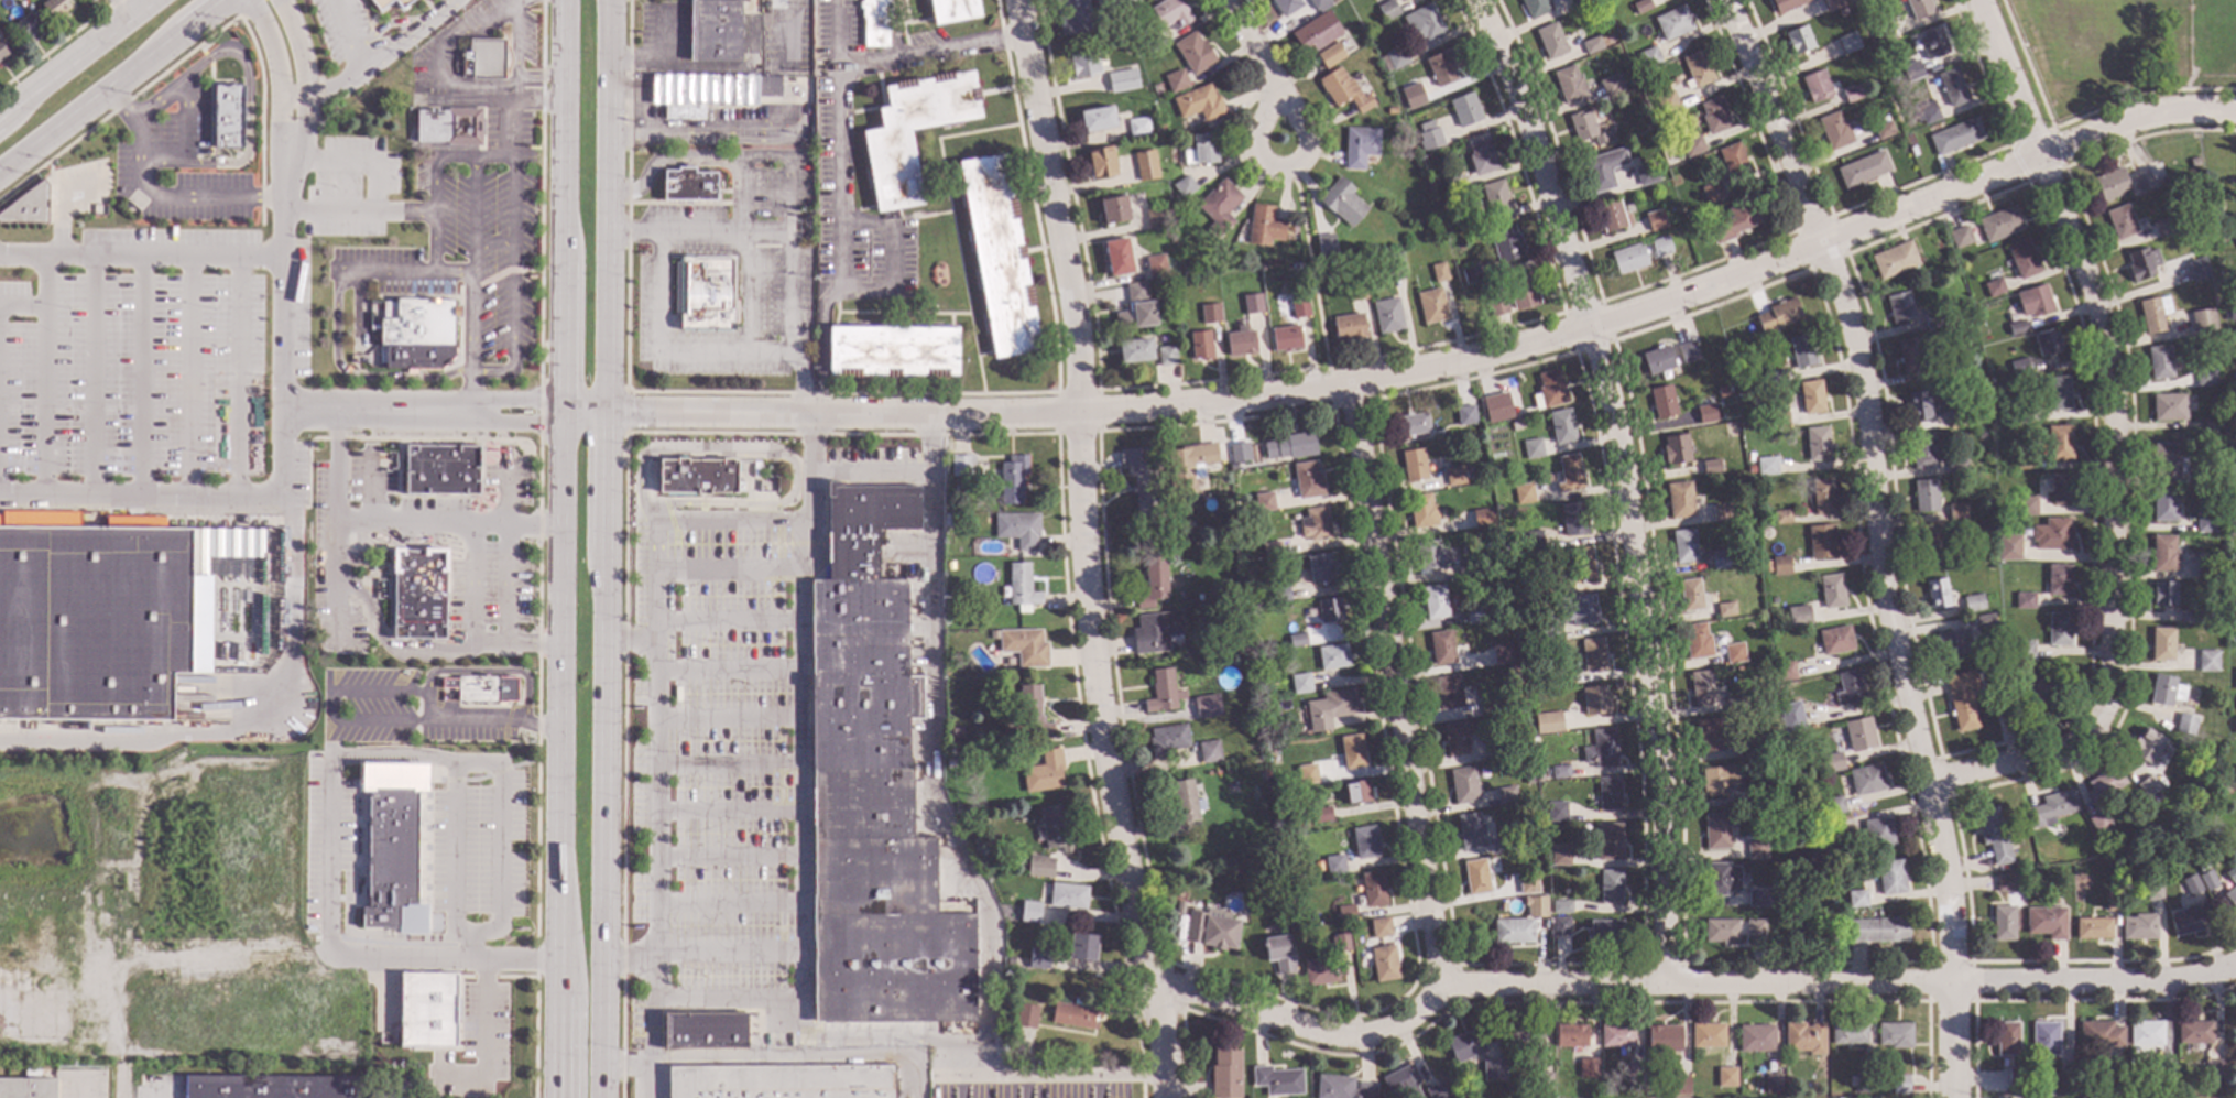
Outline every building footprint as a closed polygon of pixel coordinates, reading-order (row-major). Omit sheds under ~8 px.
[(40,4),(45,0),(65,0),(70,8),(62,14),(64,15),(59,19),(58,17),(53,21),(40,4)] [(375,13),(366,0),(413,0),(397,12),(390,2),(375,13)] [(689,62),(689,0),(741,0),(741,62),(689,62)] [(861,1),(861,0),(890,0),(890,18),(888,18),(888,46),(862,46),(862,9),(859,9),(859,1),(861,1)] [(927,2),(927,0),(977,0),(980,17),(932,25),(928,2),(927,2)] [(1055,1),(1054,0),(1087,0),(1092,30),(1060,35),(1054,1),(1055,1)] [(1097,9),(1095,0),(1138,0),(1138,2),(1128,3),(1130,6),(1110,9),(1110,7),(1097,9)] [(1149,8),(1161,0),(1178,0),(1182,7),(1184,6),(1192,19),(1172,32),(1168,24),(1163,29),(1149,8)] [(1283,18),(1271,0),(1299,0),(1302,6),(1283,18)] [(1315,11),(1307,0),(1328,0),(1329,1),(1315,11)] [(1376,7),(1387,0),(1392,0),(1399,13),(1385,22),(1376,7)] [(1529,20),(1520,0),(1548,0),(1552,10),(1529,20)] [(1571,10),(1567,0),(1586,0),(1588,3),(1571,10)] [(1632,3),(1639,0),(1649,0),(1653,8),(1637,14),(1632,3)] [(1777,14),(1771,0),(1811,0),(1777,14)] [(1825,13),(1820,0),(1841,0),(1843,6),(1825,13)] [(1913,20),(1905,0),(1930,0),(1934,11),(1913,20)] [(1444,31),(1425,41),(1422,36),(1414,42),(1400,17),(1430,2),(1444,31)] [(1693,29),(1664,42),(1653,18),(1682,4),(1693,29)] [(1846,13),(1840,17),(1836,11),(1844,8),(1846,13)] [(1342,33),(1329,41),(1332,45),(1337,43),(1342,52),(1327,62),(1321,54),(1320,54),(1317,50),(1315,51),(1310,45),(1301,51),(1290,33),(1327,10),(1342,33)] [(1568,52),(1547,61),(1534,30),(1555,21),(1568,52)] [(1813,46),(1791,55),(1784,33),(1806,24),(1813,46)] [(1950,52),(1930,59),(1919,32),(1939,25),(1950,52)] [(1199,41),(1202,40),(1215,61),(1192,75),(1172,44),(1192,31),(1199,41)] [(1859,47),(1843,55),(1835,37),(1853,31),(1859,47)] [(1165,44),(1150,54),(1144,44),(1158,34),(1165,44)] [(1603,48),(1585,55),(1580,42),(1597,35),(1603,48)] [(9,55),(0,62),(0,40),(2,39),(7,44),(3,47),(9,55)] [(504,80),(469,80),(469,78),(460,78),(460,70),(455,70),(455,64),(460,64),(460,51),(468,51),(468,39),(504,39),(504,80)] [(1400,44),(1409,62),(1386,72),(1378,57),(1384,54),(1383,53),(1400,44)] [(1661,63),(1644,69),(1637,53),(1654,45),(1661,63)] [(1459,67),(1453,69),(1457,79),(1436,87),(1424,58),(1442,52),(1441,51),(1451,46),(1459,67)] [(1101,74),(1073,78),(1069,54),(1097,50),(1101,74)] [(1714,80),(1693,88),(1692,87),(1686,89),(1682,81),(1689,78),(1681,57),(1702,50),(1714,80)] [(1923,76),(1907,83),(1900,65),(1917,59),(1923,76)] [(1577,76),(1580,75),(1588,96),(1563,105),(1552,73),(1572,65),(1577,76)] [(1348,80),(1351,78),(1362,96),(1366,94),(1374,105),(1359,115),(1348,98),(1334,107),(1326,93),(1324,93),(1318,84),(1319,83),(1317,79),(1339,66),(1348,80)] [(1968,100),(1949,108),(1937,74),(1955,67),(1968,100)] [(1189,87),(1170,94),(1164,75),(1181,68),(1189,87)] [(1832,95),(1810,104),(1800,77),(1822,68),(1832,95)] [(1130,89),(1110,94),(1106,74),(1126,69),(1130,89)] [(975,87),(977,86),(980,102),(978,102),(981,118),(961,121),(961,123),(939,128),(939,126),(909,131),(923,205),(875,214),(872,189),(870,189),(865,168),(868,167),(861,132),(880,129),(876,109),(887,107),(883,87),(892,86),(892,83),(914,78),(915,81),(929,78),(928,76),(951,73),(951,75),(972,70),(975,87)] [(781,98),(757,98),(757,106),(703,105),(703,120),(665,119),(665,105),(651,105),(651,95),(651,74),(781,74),(781,91),(781,98)] [(1624,91),(1604,98),(1599,80),(1617,74),(1624,91)] [(1417,86),(1417,85),(1425,102),(1409,109),(1399,86),(1415,80),(1417,86)] [(1214,97),(1219,96),(1225,113),(1203,122),(1199,111),(1180,119),(1171,98),(1209,83),(1214,97)] [(1862,97),(1846,104),(1841,90),(1857,84),(1862,97)] [(241,148),(214,148),(214,85),(242,85),(241,148)] [(1679,108),(1661,115),(1654,97),(1672,89),(1679,108)] [(1482,119),(1459,128),(1448,100),(1471,91),(1482,119)] [(1732,126),(1708,135),(1700,117),(1703,116),(1699,104),(1719,95),(1732,126)] [(1940,118),(1923,124),(1922,120),(1917,122),(1913,116),(1919,113),(1919,112),(1921,111),(1918,106),(1932,99),(1940,118)] [(1114,128),(1082,133),(1079,111),(1111,106),(1114,128)] [(481,145),(446,145),(446,143),(415,142),(415,141),(415,110),(446,110),(446,108),(481,108),(481,145)] [(1597,134),(1610,130),(1612,139),(1595,144),(1593,137),(1575,143),(1567,116),(1580,112),(1580,115),(1590,111),(1597,134)] [(1842,123),(1844,122),(1853,142),(1830,151),(1817,119),(1836,111),(1842,123)] [(1149,134),(1128,138),(1126,120),(1146,116),(1149,134)] [(1984,138),(1937,156),(1928,135),(1975,117),(1984,138)] [(1433,128),(1438,127),(1443,145),(1424,152),(1417,133),(1420,132),(1418,124),(1431,120),(1433,128)] [(1894,133),(1877,140),(1872,128),(1889,121),(1894,133)] [(1401,127),(1397,134),(1390,130),(1396,122),(1401,127)] [(1378,129),(1377,156),(1364,155),(1364,170),(1344,168),(1345,128),(1378,129)] [(1218,162),(1184,165),(1181,151),(1193,150),(1191,134),(1214,132),(1218,162)] [(1705,150),(1687,157),(1680,142),(1698,133),(1705,150)] [(1497,168),(1473,176),(1466,155),(1470,154),(1466,142),(1487,135),(1497,168)] [(1749,173),(1730,181),(1717,150),(1737,142),(1749,173)] [(1116,175),(1092,180),(1087,151),(1111,145),(1116,175)] [(1917,154),(1912,156),(1908,148),(1912,145),(1917,154)] [(1627,163),(1610,168),(1615,186),(1591,194),(1581,160),(1623,146),(1627,163)] [(1158,177),(1138,182),(1133,153),(1153,150),(1158,177)] [(1890,171),(1844,189),(1835,168),(1883,150),(1890,171)] [(1012,196),(1015,196),(1018,218),(1016,219),(1021,244),(1024,243),(1026,259),(1024,259),(1028,285),(1030,284),(1034,307),(1032,307),(1039,350),(993,359),(989,335),(986,335),(982,314),(984,313),(980,291),(979,291),(974,269),(977,269),(973,252),(971,253),(968,231),(969,231),(966,208),(963,208),(960,186),(961,186),(957,162),(1004,153),(1012,196)] [(2201,165),(2191,168),(2189,159),(2199,156),(2201,165)] [(1658,181),(1639,186),(1634,168),(1653,163),(1658,181)] [(696,170),(717,170),(717,174),(722,174),(722,192),(717,192),(717,200),(705,200),(705,203),(661,203),(661,167),(673,167),(673,164),(696,165),(696,170)] [(2130,191),(2102,202),(2093,177),(2120,166),(2130,191)] [(2153,185),(2138,192),(2131,175),(2147,170),(2153,185)] [(1196,188),(1181,198),(1171,185),(1187,175),(1196,188)] [(1354,189),(1351,194),(1367,209),(1350,228),(1333,213),(1332,214),(1318,200),(1340,176),(1354,189)] [(1243,197),(1226,214),(1234,221),(1215,240),(1204,228),(1211,221),(1195,205),(1223,177),(1243,197)] [(45,224),(0,223),(0,209),(41,178),(45,185),(45,224)] [(1513,218),(1490,225),(1486,213),(1487,211),(1481,185),(1502,180),(1513,218)] [(1724,197),(1706,204),(1700,187),(1717,181),(1724,197)] [(1124,196),(1128,220),(1103,225),(1099,200),(1124,196)] [(1768,219),(1733,233),(1734,237),(1715,246),(1706,226),(1730,216),(1726,208),(1758,196),(1768,219)] [(1626,226),(1603,232),(1595,206),(1618,199),(1626,226)] [(1274,207),(1273,218),(1286,220),(1283,241),(1269,240),(1269,247),(1246,243),(1252,204),(1274,207)] [(2137,231),(2116,240),(2105,211),(2126,204),(2137,231)] [(2022,229),(1986,243),(1976,219),(2014,205),(2022,229)] [(1166,226),(1148,229),(1144,209),(1163,206),(1166,226)] [(1666,227),(1649,231),(1644,214),(1660,208),(1666,227)] [(2177,231),(2159,238),(2153,222),(2170,216),(2177,231)] [(1516,233),(1518,233),(1524,250),(1521,251),(1523,256),(1497,263),(1487,232),(1513,225),(1516,233)] [(1972,242),(1954,249),(1946,232),(1965,225),(1972,242)] [(1671,252),(1655,257),(1649,240),(1666,236),(1671,252)] [(2031,248),(2033,247),(2036,251),(2032,253),(2040,271),(2018,280),(2005,247),(2027,237),(2031,248)] [(1133,272),(1109,276),(1102,242),(1126,238),(1133,272)] [(1919,264),(1878,280),(1869,256),(1909,240),(1919,264)] [(1647,264),(1617,275),(1610,252),(1639,242),(1647,264)] [(2146,252),(2156,249),(2161,263),(2153,267),(2156,273),(2138,280),(2138,282),(2133,284),(2127,268),(2130,265),(2126,254),(2144,248),(2146,252)] [(1168,274),(1148,278),(1145,257),(1165,253),(1168,274)] [(734,294),(738,294),(738,325),(734,325),(734,330),(678,330),(678,315),(673,315),(674,262),(680,262),(680,257),(734,257),(734,294)] [(2208,275),(2192,281),(2186,262),(2203,257),(2208,275)] [(1204,267),(1199,272),(1190,264),(1196,259),(1204,267)] [(1448,279),(1435,283),(1429,265),(1442,262),(1448,279)] [(1481,280),(1465,285),(1460,269),(1476,264),(1481,280)] [(1539,303),(1514,311),(1504,278),(1529,270),(1539,303)] [(2005,292),(1987,298),(1982,284),(2000,278),(2005,292)] [(1147,302),(1153,301),(1156,325),(1116,330),(1114,313),(1128,311),(1125,284),(1145,282),(1147,302)] [(2052,309),(2030,317),(2029,314),(2021,316),(2015,293),(2044,283),(2052,309)] [(1448,318),(1424,325),(1416,294),(1440,287),(1448,318)] [(1915,318),(1891,324),(1885,296),(1908,291),(1915,318)] [(1263,312),(1244,315),(1242,295),(1259,293),(1263,312)] [(1508,312),(1491,317),(1485,300),(1503,294),(1508,312)] [(1404,329),(1378,335),(1372,302),(1397,296),(1404,329)] [(2171,313),(2161,315),(2166,330),(2146,335),(2138,302),(2158,297),(2158,298),(2168,296),(2171,313)] [(1801,318),(1761,334),(1755,316),(1768,311),(1767,307),(1777,304),(1776,302),(1781,300),(1782,302),(1793,297),(1801,318)] [(454,306),(458,306),(458,315),(454,315),(454,345),(380,344),(380,318),(382,318),(382,302),(396,302),(396,298),(454,300),(454,306)] [(1309,316),(1292,318),(1289,302),(1306,298),(1309,316)] [(1220,322),(1201,324),(1199,306),(1218,304),(1220,322)] [(2216,329),(2193,334),(2190,312),(2213,307),(2216,329)] [(1943,326),(1926,330),(1921,314),(1939,309),(1943,326)] [(1365,337),(1337,341),(1332,317),(1361,313),(1365,337)] [(2027,331),(2009,336),(2006,324),(2024,319),(2027,331)] [(1301,348),(1289,349),(1290,351),(1283,352),(1283,350),(1274,351),(1269,329),(1298,325),(1301,348)] [(957,376),(948,376),(948,378),(924,378),(924,376),(899,376),(899,378),(884,378),(884,376),(861,376),(861,377),(837,377),(837,374),(828,374),(828,327),(957,327),(957,376)] [(2061,351),(2039,357),(2032,334),(2055,328),(2061,351)] [(1212,359),(1199,360),(1199,359),(1192,359),(1189,334),(1209,330),(1212,359)] [(1255,352),(1228,356),(1225,333),(1253,330),(1255,352)] [(1817,363),(1795,369),(1787,338),(1809,333),(1817,363)] [(1923,369),(1902,373),(1897,340),(1918,337),(1923,369)] [(1153,360),(1120,363),(1117,341),(1150,338),(1153,360)] [(1699,358),(1682,363),(1677,345),(1693,339),(1699,358)] [(1176,363),(1158,367),(1156,347),(1174,345),(1176,363)] [(1675,367),(1648,376),(1640,355),(1656,349),(1655,347),(1660,345),(1660,347),(1667,345),(1675,367)] [(2173,377),(2151,380),(2147,347),(2168,345),(2173,377)] [(2030,374),(2013,379),(2008,361),(2026,357),(2030,374)] [(1954,377),(1937,380),(1934,367),(1952,365),(1954,377)] [(1567,402),(1542,409),(1537,388),(1540,387),(1537,374),(1558,368),(1567,402)] [(2217,385),(2196,388),(2195,370),(2215,368),(2217,385)] [(1785,370),(1786,382),(1769,384),(1769,382),(1763,383),(1760,374),(1767,373),(1767,372),(1785,370)] [(2071,409),(2049,411),(2046,378),(2069,376),(2071,409)] [(1825,411),(1803,415),(1799,382),(1820,379),(1825,411)] [(1677,414),(1655,420),(1648,390),(1670,384),(1677,414)] [(1727,394),(1717,396),(1716,388),(1725,387),(1727,394)] [(1926,395),(1938,394),(1940,414),(1928,416),(1929,418),(1909,421),(1906,393),(1924,391),(1926,395)] [(2185,420),(2153,421),(2151,395),(2184,393),(2185,420)] [(1502,415),(1485,418),(1482,401),(1497,398),(1502,415)] [(1716,421),(1699,424),(1695,406),(1713,403),(1716,421)] [(1475,423),(1458,426),(1454,407),(1473,405),(1475,423)] [(1575,441),(1555,445),(1548,413),(1569,407),(1575,441)] [(1967,425),(1949,427),(1946,411),(1965,409),(1967,425)] [(2041,422),(2022,424),(2022,411),(2041,410),(2041,422)] [(1429,432),(1398,437),(1395,417),(1405,415),(1405,413),(1410,412),(1411,414),(1426,412),(1429,432)] [(1519,430),(1512,431),(1510,423),(1517,421),(1519,430)] [(2072,459),(2048,460),(2047,426),(2071,425),(2072,459)] [(1830,458),(1808,460),(1804,428),(1826,426),(1830,458)] [(1316,454),(1288,458),(1288,456),(1265,459),(1263,442),(1286,438),(1285,436),(1312,432),(1316,454)] [(1932,446),(1935,445),(1938,467),(1912,469),(1909,435),(1931,433),(1932,446)] [(1691,461),(1665,465),(1661,445),(1664,445),(1662,438),(1687,435),(1691,461)] [(1544,456),(1525,459),(1521,441),(1540,437),(1544,456)] [(1218,464),(1203,465),(1204,479),(1195,480),(1196,492),(1171,494),(1166,452),(1180,449),(1179,446),(1215,442),(1218,464)] [(1250,460),(1231,463),(1229,445),(1247,442),(1250,460)] [(2175,456),(2179,456),(2179,457),(2186,457),(2185,474),(2178,472),(2178,478),(2153,477),(2155,443),(2175,443),(2175,456)] [(477,494),(405,493),(405,445),(478,446),(477,494)] [(1427,479),(1405,482),(1400,452),(1422,448),(1427,479)] [(1138,464),(1154,463),(1157,508),(1136,510),(1135,492),(1134,492),(1132,475),(1131,475),(1131,468),(1126,468),(1125,450),(1137,449),(1138,464)] [(1583,488),(1557,493),(1555,483),(1561,482),(1557,457),(1577,454),(1583,488)] [(970,456),(973,456),(974,477),(951,477),(950,455),(970,455),(970,456)] [(1027,475),(1022,475),(1022,491),(1021,491),(1021,504),(1001,505),(1000,463),(1007,463),(1007,456),(1026,455),(1027,475)] [(1777,474),(1757,475),(1756,457),(1776,456),(1777,474)] [(732,459),(737,459),(737,493),(658,492),(659,459),(675,459),(675,457),(687,458),(687,459),(721,459),(721,458),(732,458),(732,459)] [(1720,471),(1703,475),(1701,460),(1717,458),(1720,471)] [(1317,472),(1321,471),(1324,494),(1297,500),(1295,485),(1289,486),(1286,467),(1292,466),(1291,464),(1315,459),(1317,472)] [(1967,472),(1948,476),(1946,461),(1965,459),(1967,472)] [(1465,483),(1447,487),(1443,468),(1462,465),(1465,483)] [(2071,504),(2051,505),(2051,474),(2071,474),(2071,504)] [(1833,514),(1813,515),(1811,480),(1830,478),(1833,514)] [(1939,510),(1915,512),(1912,480),(1935,479),(1939,510)] [(841,487),(918,486),(918,529),(877,530),(877,579),(904,579),(904,583),(906,583),(907,676),(921,675),(921,718),(907,719),(908,768),(912,768),(913,837),(935,837),(936,913),(973,913),(974,1022),(812,1023),(809,580),(826,579),(825,481),(841,481),(841,487)] [(1694,517),(1670,519),(1666,485),(1690,481),(1694,517)] [(1535,501),(1516,504),(1513,486),(1530,482),(1535,501)] [(2177,522),(2152,521),(2153,488),(2177,489),(2177,522)] [(1274,509),(1256,513),(1253,494),(1272,491),(1274,509)] [(1431,504),(1435,503),(1437,525),(1413,529),(1407,496),(1429,493),(1431,504)] [(2037,515),(2017,515),(2017,497),(2037,498),(2037,515)] [(1584,518),(1585,517),(1588,533),(1562,536),(1559,505),(1582,502),(1584,518)] [(1966,519),(1950,521),(1948,504),(1965,502),(1966,519)] [(1491,515),(1473,519),(1471,507),(1488,503),(1491,515)] [(1732,519),(1713,521),(1711,505),(1730,503),(1732,519)] [(1331,537),(1309,541),(1309,536),(1301,537),(1298,519),(1306,518),(1304,509),(1326,505),(1331,537)] [(1791,523),(1773,524),(1773,511),(1790,510),(1791,523)] [(171,720),(0,719),(0,528),(1,528),(1,511),(78,511),(78,528),(263,529),(263,557),(206,556),(206,575),(210,575),(209,673),(172,673),(171,720)] [(2215,533),(2195,533),(2196,512),(2216,512),(2215,533)] [(1038,537),(1035,537),(1036,552),(1017,552),(1016,537),(994,537),(994,514),(1038,513),(1038,537)] [(2068,529),(2072,529),(2072,550),(2035,548),(2035,541),(2031,541),(2031,525),(2044,525),(2044,518),(2069,518),(2068,529)] [(1836,557),(1810,559),(1807,526),(1833,523),(1836,557)] [(1943,557),(1920,558),(1918,526),(1941,525),(1943,557)] [(1698,561),(1676,564),(1671,531),(1693,529),(1698,561)] [(1542,547),(1524,550),(1521,532),(1540,530),(1542,547)] [(2019,559),(1997,559),(1998,534),(2020,535),(2019,559)] [(2174,550),(2178,550),(2177,572),(2152,570),(2152,535),(2174,535),(2174,550)] [(1440,551),(1448,550),(1450,562),(1442,567),(1419,570),(1415,543),(1438,540),(1440,551)] [(1281,554),(1263,557),(1261,544),(1279,541),(1281,554)] [(1236,551),(1226,552),(1225,543),(1235,542),(1236,551)] [(1594,578),(1571,581),(1568,550),(1591,546),(1594,578)] [(1968,567),(1951,569),(1949,551),(1966,548),(1968,567)] [(444,638),(392,638),(393,550),(445,550),(444,638)] [(1730,568),(1712,570),(1710,552),(1728,550),(1730,568)] [(1331,559),(1332,559),(1335,580),(1310,585),(1306,556),(1330,553),(1331,559)] [(2213,562),(2215,562),(2215,579),(2195,578),(2196,562),(2197,562),(2199,554),(2213,555),(2213,562)] [(1484,566),(1475,568),(1476,574),(1459,578),(1454,562),(1482,555),(1484,566)] [(1790,574),(1773,575),(1771,556),(1789,555),(1790,574)] [(1166,576),(1177,575),(1178,590),(1167,590),(1168,598),(1153,599),(1153,609),(1136,609),(1135,597),(1144,596),(1143,588),(1146,588),(1145,557),(1165,556),(1166,576)] [(1770,570),(1763,572),(1761,562),(1769,561),(1770,570)] [(1030,593),(1041,593),(1041,605),(1029,605),(1030,613),(1016,613),(1016,605),(1008,605),(1007,563),(1029,563),(1030,593)] [(2070,596),(2047,595),(2048,564),(2049,564),(2070,565),(2070,596)] [(1845,606),(1823,609),(1819,577),(1841,574),(1845,606)] [(1557,593),(1534,595),(1533,579),(1555,576),(1557,593)] [(1703,609),(1682,611),(1678,580),(1699,578),(1703,609)] [(1950,607),(1930,610),(1924,581),(1944,578),(1950,607)] [(2175,606),(2152,606),(2152,581),(2175,581),(2175,606)] [(1448,616),(1427,620),(1421,587),(1443,584),(1448,616)] [(981,594),(973,598),(970,591),(977,586),(981,594)] [(1289,600),(1273,604),(1270,589),(1288,587),(1289,600)] [(1985,609),(1965,613),(1962,597),(1982,593),(1985,609)] [(2035,610),(2016,609),(2016,593),(2035,593),(2035,610)] [(1596,623),(1572,627),(1571,619),(1561,621),(1558,598),(1593,594),(1596,623)] [(1342,621),(1320,623),(1317,600),(1339,597),(1342,621)] [(1735,615),(1717,618),(1715,604),(1733,601),(1735,615)] [(1484,621),(1465,623),(1463,607),(1482,605),(1484,621)] [(1182,634),(1167,635),(1168,650),(1134,654),(1132,629),(1137,628),(1136,616),(1180,610),(1182,634)] [(1811,624),(1793,627),(1791,612),(1810,610),(1811,624)] [(2200,611),(2199,623),(2181,622),(2182,610),(2200,611)] [(1995,626),(1977,629),(1975,616),(1993,612),(1995,626)] [(2070,645),(2048,645),(2049,612),(2071,613),(2070,645)] [(1556,638),(1536,640),(1535,622),(1553,620),(1556,638)] [(1705,634),(1709,634),(1712,655),(1687,660),(1682,626),(1704,622),(1705,634)] [(1854,650),(1822,656),(1818,631),(1848,624),(1854,650)] [(2173,628),(2173,661),(2151,661),(2152,628),(2173,628)] [(1971,652),(1941,657),(1940,650),(1938,650),(1935,634),(1966,629),(1971,652)] [(1040,642),(1047,642),(1047,667),(1018,667),(1018,666),(1007,666),(1007,652),(999,652),(999,630),(1040,630),(1040,642)] [(1454,662),(1433,665),(1428,633),(1449,630),(1454,662)] [(1307,643),(1289,646),(1287,635),(1305,632),(1307,643)] [(1606,671),(1584,673),(1580,640),(1602,638),(1606,671)] [(2033,641),(2033,660),(2015,659),(2016,641),(2033,641)] [(1349,666),(1320,670),(1317,648),(1345,643),(1349,666)] [(1744,662),(1726,664),(1724,645),(1742,643),(1744,662)] [(2217,671),(2199,671),(2199,651),(2217,651),(2217,671)] [(1512,663),(1494,665),(1493,654),(1509,652),(1512,663)] [(1267,664),(1257,666),(1256,659),(1266,657),(1267,664)] [(1796,678),(1777,682),(1774,662),(1791,660),(1796,678)] [(1518,676),(1507,678),(1506,666),(1516,665),(1518,676)] [(1175,691),(1185,689),(1187,699),(1176,700),(1177,708),(1145,713),(1143,700),(1154,699),(1152,683),(1153,683),(1152,670),(1171,667),(1175,691)] [(1866,699),(1836,706),(1833,694),(1841,692),(1836,674),(1858,668),(1866,699)] [(1714,703),(1692,705),(1689,672),(1711,670),(1714,703)] [(1978,688),(1968,691),(1977,727),(1956,732),(1943,676),(1974,670),(1978,688)] [(1573,683),(1556,685),(1553,673),(1571,671),(1573,683)] [(2055,686),(2033,714),(2024,705),(2010,707),(2013,716),(1997,719),(1993,699),(2018,694),(2029,681),(2030,683),(2039,672),(2055,686)] [(1311,691),(1292,694),(1290,676),(1309,673),(1311,691)] [(1462,707),(1439,710),(1435,677),(1458,674),(1462,707)] [(2175,677),(2174,684),(2197,688),(2194,704),(2172,699),(2171,706),(2149,703),(2153,674),(2175,677)] [(502,703),(456,703),(457,675),(502,675),(502,703)] [(441,679),(440,701),(456,702),(457,679),(441,679)] [(1039,698),(1040,698),(1041,705),(1039,705),(1040,716),(1044,716),(1044,724),(1054,724),(1054,735),(1035,736),(1034,727),(1019,727),(1018,685),(1039,684),(1039,698)] [(1604,692),(1606,692),(1610,713),(1584,716),(1581,688),(1603,685),(1604,692)] [(1357,714),(1330,718),(1331,730),(1310,733),(1305,703),(1322,699),(1321,693),(1353,687),(1357,714)] [(1221,715),(1196,719),(1192,697),(1218,694),(1221,715)] [(1743,709),(1724,710),(1724,699),(1742,697),(1743,709)] [(1502,711),(1484,714),(1483,700),(1501,698),(1502,711)] [(1804,727),(1784,732),(1778,705),(1799,700),(1804,727)] [(1278,715),(1270,716),(1268,706),(1277,705),(1278,715)] [(1562,732),(1536,735),(1534,714),(1560,711),(1562,732)] [(2197,717),(2193,736),(2173,730),(2179,713),(2197,717)] [(1724,749),(1699,752),(1694,719),(1720,716),(1724,749)] [(1876,746),(1851,752),(1843,722),(1869,717),(1876,746)] [(1469,753),(1448,757),(1442,725),(1463,721),(1469,753)] [(1189,747),(1174,749),(1175,757),(1155,760),(1155,758),(1152,759),(1148,739),(1152,738),(1150,729),(1186,724),(1189,747)] [(1617,765),(1592,768),(1592,763),(1582,764),(1580,748),(1593,747),(1591,729),(1613,727),(1617,765)] [(962,736),(951,737),(950,728),(961,728),(962,736)] [(2166,741),(2150,765),(2145,762),(2141,768),(2134,762),(2137,758),(2128,752),(2138,735),(2140,736),(2145,728),(2166,741)] [(1365,767),(1343,770),(1339,737),(1361,733),(1365,767)] [(1508,757),(1488,760),(1486,740),(1505,737),(1508,757)] [(1221,760),(1201,763),(1198,743),(1218,740),(1221,760)] [(1064,771),(1060,772),(1062,787),(1024,793),(1021,768),(1043,764),(1040,751),(1059,748),(1064,771)] [(1844,769),(1826,772),(1823,755),(1841,752),(1844,769)] [(367,907),(367,792),(359,792),(360,763),(426,764),(426,793),(416,793),(415,905),(425,905),(425,935),(396,935),(396,931),(360,930),(360,907),(367,907)] [(1318,782),(1298,785),(1296,767),(1316,763),(1318,782)] [(1885,789),(1854,796),(1847,771),(1879,763),(1885,789)] [(1569,778),(1550,779),(1549,767),(1568,764),(1569,778)] [(1737,784),(1725,785),(1726,795),(1702,796),(1701,769),(1721,768),(1721,765),(1736,764),(1737,784)] [(2126,783),(2091,805),(2084,794),(2092,789),(2086,782),(2114,764),(2126,783)] [(1479,801),(1454,805),(1449,770),(1473,767),(1479,801)] [(2161,787),(2147,798),(2136,784),(2151,773),(2161,787)] [(1533,782),(1525,783),(1524,775),(1531,774),(1533,782)] [(1621,809),(1599,811),(1597,778),(1619,776),(1621,809)] [(1199,819),(1184,822),(1185,830),(1168,834),(1166,822),(1172,820),(1171,813),(1176,812),(1175,801),(1172,801),(1171,795),(1174,795),(1171,782),(1191,779),(1199,819)] [(1368,787),(1373,787),(1374,798),(1370,800),(1371,802),(1345,806),(1342,783),(1367,779),(1368,787)] [(1516,803),(1497,806),(1495,789),(1514,786),(1516,803)] [(2077,811),(2052,816),(2053,823),(2029,828),(2025,808),(2043,805),(2041,796),(2073,790),(2077,811)] [(1844,813),(1825,816),(1822,798),(1841,795),(1844,813)] [(1566,822),(1547,822),(1547,802),(1566,802),(1566,822)] [(1066,834),(1070,833),(1073,851),(1055,855),(1055,849),(1045,850),(1038,808),(1060,805),(1066,834)] [(1332,820),(1315,824),(1311,809),(1329,806),(1332,820)] [(1998,818),(2003,817),(2013,862),(1993,866),(1988,844),(1982,845),(1974,811),(1995,806),(1998,818)] [(2113,827),(2097,836),(2087,819),(2103,809),(2113,827)] [(1480,825),(1483,824),(1486,846),(1461,850),(1455,816),(1477,813),(1480,825)] [(1730,848),(1705,849),(1703,814),(1727,813),(1730,848)] [(1889,817),(1895,845),(1867,849),(1863,820),(1889,817)] [(1622,859),(1597,860),(1596,824),(1622,823),(1622,859)] [(1379,857),(1355,860),(1351,828),(1375,825),(1379,857)] [(1822,856),(1801,858),(1798,830),(1819,828),(1822,856)] [(1509,851),(1492,854),(1491,840),(1507,838),(1509,851)] [(1766,859),(1747,859),(1746,839),(1765,839),(1766,859)] [(1570,846),(1569,866),(1550,865),(1551,845),(1570,846)] [(2226,856),(2235,845),(2235,864),(2226,856)] [(1345,872),(1327,876),(1323,857),(1342,854),(1345,872)] [(1054,858),(1051,878),(1026,874),(1028,855),(1054,858)] [(1490,892),(1468,895),(1462,861),(1484,858),(1490,892)] [(1906,892),(1880,894),(1877,861),(1901,859),(1906,892)] [(2206,867),(2199,871),(2195,865),(2203,860),(2206,867)] [(1727,863),(1727,866),(1741,867),(1739,891),(1728,891),(1728,896),(1705,895),(1706,862),(1727,863)] [(2217,885),(2205,891),(2197,876),(2210,869),(2217,885)] [(1622,903),(1600,903),(1600,870),(1622,870),(1622,903)] [(1386,904),(1365,909),(1360,874),(1381,871),(1386,904)] [(1538,892),(1519,894),(1517,874),(1536,871),(1538,892)] [(2201,890),(2189,896),(2180,880),(2193,873),(2201,890)] [(2014,892),(1995,891),(1996,876),(2015,876),(2014,892)] [(2161,899),(2146,900),(2145,881),(2161,881),(2161,899)] [(2222,894),(2235,882),(2235,911),(2222,894)] [(1088,887),(1086,910),(1070,909),(1070,912),(1060,911),(1060,907),(1048,906),(1050,883),(1088,887)] [(1766,906),(1748,905),(1748,889),(1767,889),(1766,906)] [(1865,906),(1847,906),(1848,890),(1865,890),(1865,906)] [(2118,911),(2105,911),(2105,892),(2118,892),(2118,911)] [(1546,914),(1531,914),(1531,895),(1545,895),(1546,914)] [(1184,901),(1182,913),(1175,912),(1176,900),(1184,901)] [(1040,903),(1038,923),(1018,921),(1021,901),(1040,903)] [(1571,914),(1551,913),(1551,901),(1571,901),(1571,914)] [(1355,917),(1338,920),(1335,906),(1354,904),(1355,917)] [(2196,906),(2196,907),(2201,930),(2172,936),(2167,912),(2184,909),(2184,906),(2196,904),(2196,906)] [(2015,942),(1992,942),(1992,906),(2015,906),(2015,942)] [(2065,939),(2047,941),(2047,933),(2026,933),(2026,909),(2064,907),(2065,939)] [(1207,911),(1206,914),(1241,920),(1235,949),(1224,947),(1224,949),(1212,948),(1212,946),(1200,944),(1200,943),(1185,939),(1189,909),(1207,911)] [(2156,939),(2120,939),(2120,917),(2133,917),(2133,914),(2156,914),(2156,939)] [(1569,935),(1551,935),(1551,916),(1569,916),(1569,935)] [(1392,935),(1373,938),(1370,920),(1388,917),(1392,935)] [(2110,938),(2075,938),(2075,917),(2110,918),(2110,938)] [(1533,943),(1494,944),(1493,920),(1533,918),(1533,943)] [(1908,941),(1846,942),(1846,920),(1907,918),(1908,941)] [(1737,943),(1704,942),(1704,920),(1737,920),(1737,943)] [(1764,937),(1746,937),(1746,920),(1764,920),(1764,937)] [(1622,943),(1589,943),(1589,921),(1623,921),(1622,943)] [(1350,949),(1335,952),(1333,935),(1348,933),(1350,949)] [(1097,936),(1094,961),(1065,958),(1067,934),(1097,936)] [(1289,956),(1292,955),(1296,971),(1277,975),(1275,959),(1265,960),(1262,939),(1286,935),(1289,956)] [(1398,979),(1375,982),(1370,948),(1393,945),(1398,979)] [(1051,950),(1048,970),(1027,967),(1030,947),(1051,950)] [(1335,960),(1342,959),(1344,975),(1337,976),(1338,981),(1306,987),(1302,961),(1334,957),(1335,960)] [(401,1048),(401,975),(455,975),(455,1048),(401,1048)] [(1103,1003),(1101,1017),(1093,1015),(1091,1030),(1049,1023),(1052,1000),(1081,1005),(1082,1000),(1103,1003)] [(1017,1002),(1038,1007),(1034,1030),(1013,1026),(1017,1002)] [(675,1013),(746,1013),(746,1050),(663,1050),(664,1011),(675,1011),(675,1013)] [(2112,1026),(2123,1026),(2124,1047),(2080,1048),(2079,1022),(2112,1021),(2112,1026)] [(2162,1045),(2129,1045),(2129,1021),(2162,1021),(2162,1045)] [(2211,1043),(2177,1043),(2177,1021),(2212,1021),(2211,1043)] [(2018,1055),(1996,1055),(1996,1022),(2018,1022),(2018,1055)] [(2058,1055),(2031,1055),(2031,1022),(2058,1022),(2058,1055)] [(1824,1054),(1808,1054),(1808,1051),(1785,1051),(1785,1023),(1803,1023),(1803,1026),(1810,1026),(1810,1023),(1823,1023),(1824,1054)] [(1866,1044),(1831,1044),(1831,1023),(1866,1023),(1866,1044)] [(1911,1048),(1889,1048),(1889,1045),(1877,1045),(1877,1023),(1911,1023),(1911,1048)] [(1542,1051),(1520,1051),(1520,1047),(1508,1047),(1508,1024),(1542,1024),(1542,1051)] [(1634,1046),(1601,1047),(1600,1024),(1633,1024),(1634,1046)] [(1724,1047),(1691,1047),(1691,1024),(1724,1024),(1724,1047)] [(1774,1051),(1738,1052),(1738,1025),(1774,1024),(1774,1051)] [(1586,1047),(1556,1047),(1556,1025),(1586,1025),(1586,1047)] [(1681,1051),(1647,1052),(1647,1025),(1680,1025),(1681,1051)] [(1486,1052),(1454,1064),(1446,1040),(1476,1028),(1486,1052)] [(1240,1050),(1240,1097),(1210,1097),(1210,1066),(1213,1066),(1213,1046),(1240,1050)] [(1597,1077),(1578,1077),(1578,1058),(1597,1058),(1597,1077)] [(1503,1080),(1482,1080),(1482,1061),(1504,1061),(1503,1080)] [(2223,1078),(2204,1078),(2204,1061),(2206,1061),(2223,1061),(2223,1078)] [(2173,1080),(2156,1080),(2156,1062),(2173,1062),(2173,1080)] [(1644,1081),(1626,1081),(1626,1063),(1644,1063),(1644,1081)] [(1420,1097),(1418,1097),(1400,1097),(1398,1094),(1390,1097),(1381,1077),(1410,1064),(1419,1083),(1415,1085),(1420,1097)] [(894,1066),(894,1097),(666,1097),(666,1066),(894,1066)] [(1270,1070),(1301,1069),(1302,1095),(1266,1096),(1265,1086),(1252,1087),(1251,1067),(1269,1066),(1270,1070)] [(2025,1086),(2007,1086),(2008,1066),(2025,1066),(2025,1086)] [(1736,1087),(1716,1087),(1716,1068),(1736,1068),(1736,1087)] [(2074,1089),(2059,1089),(2060,1069),(2072,1069),(2074,1069),(2074,1089)] [(1551,1091),(1534,1091),(1534,1073),(1551,1073),(1551,1091)] [(1780,1092),(1764,1094),(1764,1074),(1780,1074),(1780,1092)] [(1873,1094),(1855,1094),(1855,1074),(1873,1074),(1873,1094)] [(1375,1084),(1374,1097),(1315,1097),(1317,1075),(1352,1077),(1352,1089),(1355,1089),(1356,1081),(1375,1084)] [(1689,1095),(1671,1095),(1671,1075),(1689,1075),(1689,1095)] [(1908,1094),(1891,1094),(1891,1075),(1908,1075),(1908,1094)] [(368,1077),(368,1097),(184,1097),(184,1076),(368,1077)] [(54,1078),(54,1097),(0,1097),(0,1078),(54,1078)] [(1439,1083),(1446,1097),(1428,1097),(1425,1089),(1439,1083)] [(2153,1092),(2144,1092),(2144,1083),(2153,1084),(2153,1092)]
